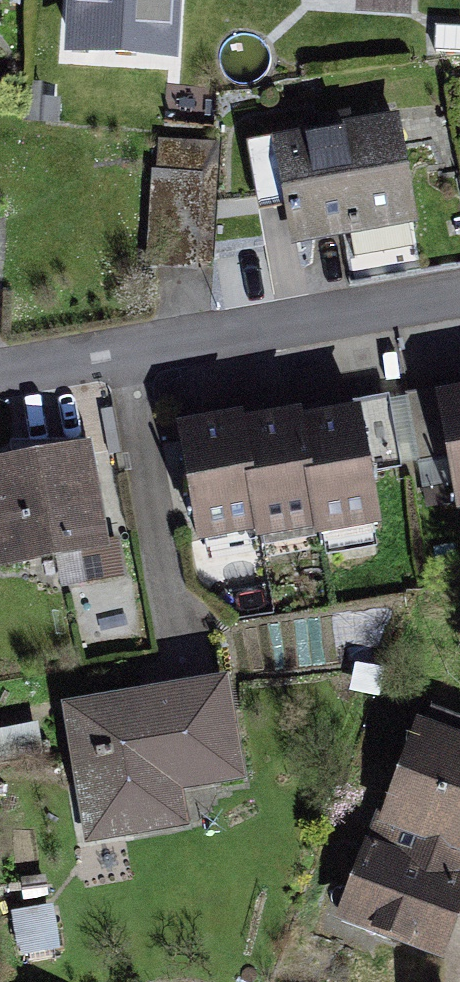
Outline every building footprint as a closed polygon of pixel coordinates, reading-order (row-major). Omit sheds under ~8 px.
[(62,71),(181,78),(186,0),(66,0),(62,71)] [(274,143),(288,242),(409,226),(396,127),(274,143)] [(456,532),(459,531),(459,392),(407,402),(419,467),(443,463),(456,532)] [(175,441),(198,562),(254,552),(256,560),(313,549),(314,556),(381,543),(370,484),(403,478),(388,403),(355,409),(358,425),(303,436),(301,427),(244,438),(242,429),(175,441)] [(1,575),(105,556),(85,448),(0,464),(0,571),(1,575)] [(226,680),(61,709),(84,844),(189,826),(182,787),(243,776),(226,680)] [(418,732),(380,833),(372,830),(333,934),(444,976),(459,935),(459,747),(418,732)]
